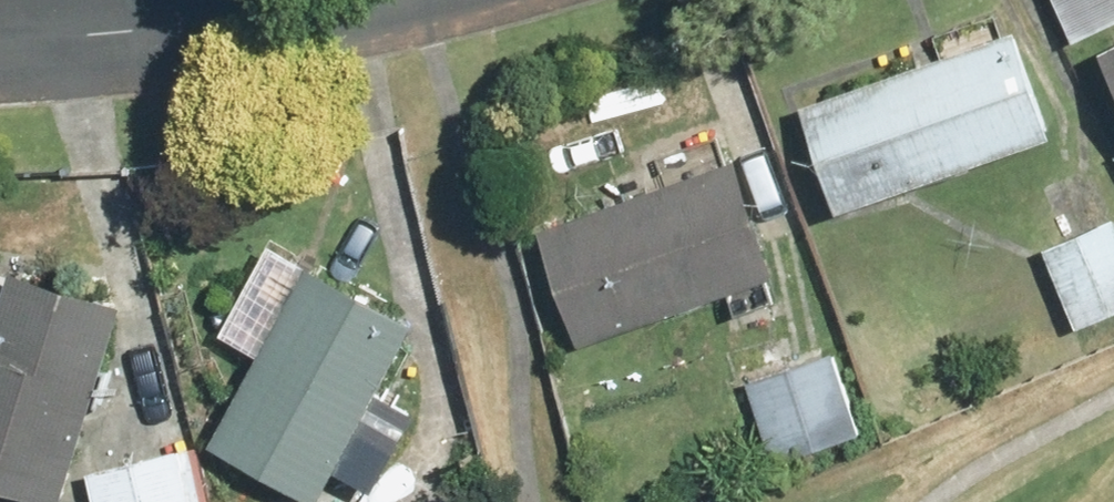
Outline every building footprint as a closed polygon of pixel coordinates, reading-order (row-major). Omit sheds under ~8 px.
[(1074,39),(1113,20),(1113,0),(1056,0),(1074,39)] [(1052,135),(1016,31),(802,104),(837,209),(1052,135)] [(1113,76),(1113,43),(1100,50),(1113,76)] [(579,345),(781,272),(738,155),(536,228),(579,345)] [(1044,248),(1079,330),(1113,315),(1113,221),(1102,194),(1057,213),(1068,238),(1044,248)] [(412,322),(308,265),(211,442),(315,499),(412,322)] [(118,306),(17,274),(0,328),(0,482),(57,500),(118,306)] [(776,462),(862,429),(831,347),(745,380),(776,462)] [(88,478),(94,501),(210,501),(196,449),(88,478)]
